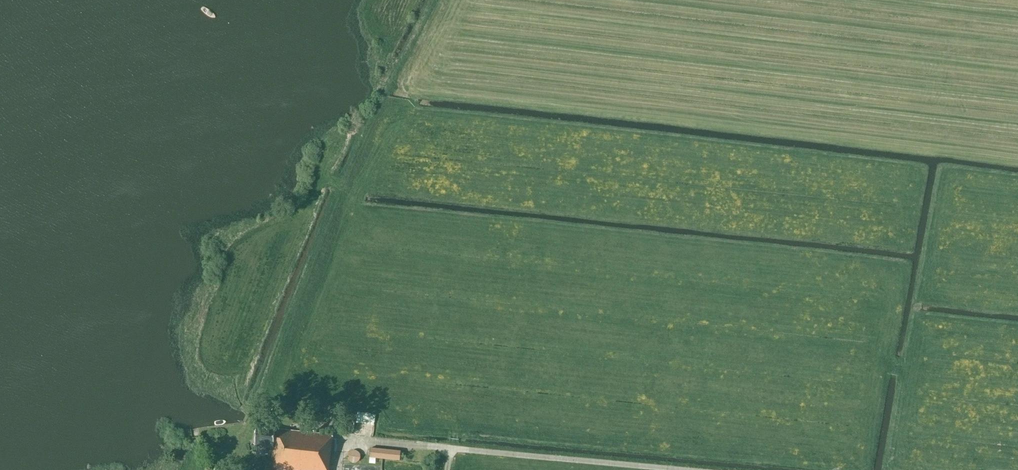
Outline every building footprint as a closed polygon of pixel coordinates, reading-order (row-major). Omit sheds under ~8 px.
[(273,448),(271,469),(329,469),(333,436),(276,429),(257,427),(255,446),(273,448)] [(401,452),(371,449),(369,464),(376,464),(376,459),(400,461),(401,452)]
